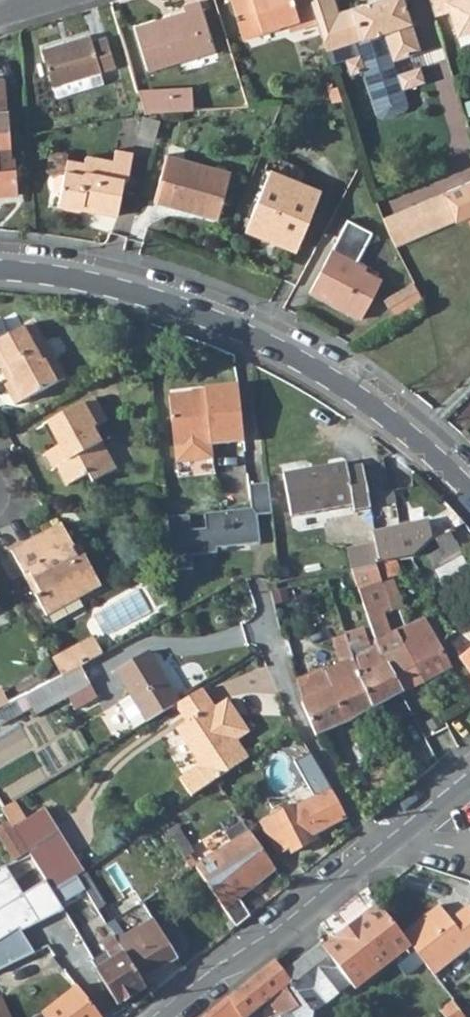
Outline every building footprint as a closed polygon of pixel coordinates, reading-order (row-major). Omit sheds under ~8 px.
[(242,38),(288,23),(291,31),(318,22),(310,0),(231,0),(242,38)] [(318,22),(327,51),(332,65),(346,60),(351,74),(365,69),(380,115),(385,118),(406,111),(409,105),(403,88),(422,82),(418,68),(399,74),(394,60),(421,51),(404,0),(374,0),(338,12),(335,0),(310,0),(318,22)] [(436,15),(450,11),(457,35),(469,31),(469,0),(431,0),(436,15)] [(149,71),(215,51),(201,2),(186,6),(188,12),(136,28),(149,71)] [(457,35),(461,47),(469,45),(469,31),(457,35)] [(91,34),(43,50),(54,85),(101,71),(116,67),(106,37),(93,41),(91,34)] [(54,85),(58,97),(105,83),(101,71),(54,85)] [(19,195),(16,160),(11,160),(10,153),(12,153),(8,111),(6,112),(3,79),(0,80),(0,197),(19,195)] [(146,113),(194,110),(193,93),(141,96),(146,113)] [(124,178),(128,179),(133,152),(115,149),(113,160),(85,155),(83,162),(66,159),(63,173),(61,173),(60,173),(58,174),(57,174),(56,175),(55,175),(54,176),(54,177),(53,177),(53,178),(52,179),(52,180),(51,182),(52,182),(51,184),(51,185),(52,186),(52,187),(52,188),(53,189),(53,190),(54,190),(55,191),(56,192),(57,193),(58,194),(60,194),(57,208),(79,212),(81,212),(81,211),(82,210),(84,202),(99,205),(98,212),(117,215),(124,178)] [(220,214),(231,172),(167,155),(154,201),(195,212),(196,207),(220,214)] [(268,176),(285,183),(287,178),(270,171),(268,176)] [(270,240),(297,251),(321,192),(287,178),(285,183),(268,176),(244,235),(268,245),(270,240)] [(443,193),(455,221),(468,216),(469,215),(469,182),(443,193)] [(386,218),(398,246),(455,221),(443,193),(386,218)] [(195,212),(219,218),(220,214),(196,207),(195,212)] [(341,236),(309,293),(358,321),(381,281),(364,271),(367,267),(358,262),(365,249),(361,247),(363,244),(344,233),(342,237),(341,236)] [(396,314),(426,297),(416,280),(386,298),(396,314)] [(46,342),(35,322),(0,341),(0,367),(1,369),(8,365),(15,380),(9,383),(4,385),(15,405),(24,401),(67,378),(47,341),(46,342)] [(9,383),(15,380),(8,365),(1,369),(9,383)] [(168,396),(174,446),(176,464),(213,459),(211,445),(244,442),(237,385),(204,389),(204,392),(168,396)] [(93,430),(106,422),(93,398),(47,424),(60,447),(49,453),(58,468),(67,486),(87,475),(92,484),(116,471),(93,430)] [(45,455),(54,470),(58,468),(49,453),(45,455)] [(346,463),(283,474),(290,516),(352,506),(353,512),(370,509),(363,466),(347,469),(346,463)] [(189,516),(168,518),(173,571),(193,569),(192,556),(217,553),(217,549),(260,544),(257,516),(272,514),(269,483),(248,486),(251,509),(204,514),(205,529),(190,531),(189,516)] [(428,519),(374,532),(379,564),(396,560),(403,559),(410,558),(412,556),(432,538),(428,519)] [(35,539),(10,552),(24,576),(28,574),(40,596),(35,598),(46,618),(69,606),(67,601),(99,584),(85,558),(78,561),(73,551),(75,549),(63,527),(36,541),(35,539)] [(463,555),(450,533),(435,541),(439,549),(428,557),(433,570),(463,555)] [(348,549),(352,570),(376,565),(378,565),(375,544),(348,549)] [(73,551),(78,561),(85,558),(79,547),(75,549),(73,551)] [(396,560),(400,570),(405,568),(403,559),(396,560)] [(385,666),(386,665),(403,695),(424,684),(398,631),(393,633),(385,614),(390,612),(380,584),(380,580),(376,565),(352,570),(358,591),(377,645),(385,666)] [(24,576),(35,598),(40,596),(28,574),(24,576)] [(403,606),(392,579),(380,584),(390,612),(403,606)] [(67,601),(69,606),(101,589),(99,584),(67,601)] [(425,619),(398,631),(424,684),(450,668),(425,619)] [(352,660),(360,679),(374,709),(401,696),(403,695),(386,665),(385,666),(377,645),(372,647),(365,628),(345,635),(352,660)] [(301,702),(316,736),(374,709),(360,679),(352,660),(345,635),(332,639),(340,665),(325,671),(324,669),(296,680),(302,702),(301,702)] [(458,655),(463,652),(459,644),(454,647),(458,655)] [(62,655),(71,672),(80,667),(87,663),(78,647),(62,655)] [(459,658),(469,674),(469,650),(459,658)] [(178,704),(147,652),(116,671),(131,695),(147,722),(173,707),(178,704)] [(62,655),(53,660),(62,677),(71,672),(62,655)] [(80,667),(71,672),(62,677),(26,696),(35,714),(66,697),(90,684),(80,667)] [(66,697),(73,710),(97,697),(90,684),(66,697)] [(178,704),(173,707),(186,724),(211,707),(200,691),(178,704)] [(118,703),(135,731),(147,722),(131,695),(118,703)] [(216,782),(248,760),(235,741),(247,733),(226,702),(214,711),(211,707),(186,724),(176,731),(198,763),(197,770),(180,781),(192,798),(216,782)] [(346,818),(322,774),(307,781),(309,786),(316,797),(307,802),(294,809),(293,806),(260,823),(276,855),(290,848),(291,853),(311,843),(308,837),(315,834),(346,818)] [(307,802),(316,797),(309,786),(301,790),(307,802)] [(13,803),(1,810),(13,829),(25,822),(13,803)] [(13,829),(52,892),(77,877),(83,873),(43,810),(25,822),(13,829)] [(231,920),(235,926),(236,927),(250,916),(239,899),(276,870),(244,823),(225,835),(231,844),(196,866),(195,866),(196,868),(206,882),(231,920)] [(185,861),(195,854),(178,827),(168,833),(185,861)] [(308,837),(311,843),(318,840),(315,834),(308,837)] [(185,862),(190,870),(195,866),(196,866),(191,858),(185,862)] [(180,877),(189,893),(206,882),(196,868),(180,877)] [(77,877),(97,909),(104,904),(85,872),(83,873),(77,877)] [(115,921),(104,904),(97,909),(107,926),(115,921)] [(424,964),(410,946),(401,935),(378,904),(321,948),(319,946),(284,973),(284,974),(291,984),(285,988),(299,1008),(282,1016),(312,1016),(312,1014),(324,1003),(325,1004),(350,984),(354,990),(391,961),(405,978),(424,964)] [(439,905),(401,935),(410,946),(424,964),(434,978),(469,948),(469,909),(467,906),(450,920),(439,905)] [(172,919),(158,927),(176,955),(189,947),(172,919)] [(158,927),(154,920),(140,928),(117,942),(140,981),(177,958),(176,955),(158,927)] [(235,926),(231,920),(226,924),(230,930),(235,926)] [(114,937),(117,942),(140,928),(137,923),(114,937)] [(75,930),(60,940),(78,971),(91,963),(94,961),(89,953),(75,930)] [(110,960),(95,970),(117,1006),(145,989),(140,981),(117,942),(114,937),(101,945),(110,960)] [(91,963),(95,970),(110,960),(101,945),(89,953),(94,961),(91,963)] [(229,998),(241,1016),(250,1016),(269,1002),(282,1016),(299,1008),(285,988),(291,984),(284,974),(284,973),(275,960),(229,998)] [(41,1013),(43,1016),(101,1016),(77,987),(41,1013)] [(206,1016),(241,1016),(229,998),(206,1016)] [(0,1001),(0,1016),(9,1016),(0,1001)] [(439,1010),(444,1016),(464,1016),(452,1001),(439,1010)]
